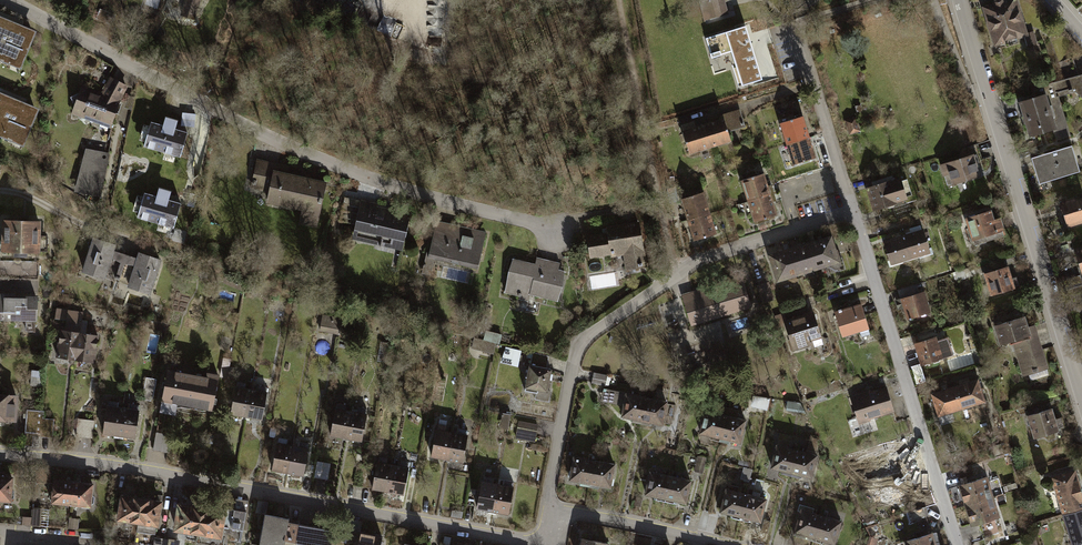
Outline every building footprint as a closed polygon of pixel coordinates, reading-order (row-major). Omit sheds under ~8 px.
[(182,17),(196,20),(202,0),(187,0),(182,17)] [(705,20),(722,16),(718,0),(700,0),(705,20)] [(982,7),(996,52),(1027,42),(1028,47),(1037,44),(1034,33),(1029,34),(1018,0),(1006,0),(1004,1),(1003,0),(995,0),(994,0),(993,4),(982,7)] [(0,18),(0,62),(20,70),(36,32),(0,18)] [(742,86),(763,80),(746,26),(706,38),(712,58),(732,52),(742,86)] [(1073,60),(1059,64),(1064,81),(1078,76),(1073,60)] [(729,85),(738,84),(735,67),(725,68),(729,85)] [(725,70),(715,71),(716,88),(726,87),(725,70)] [(1018,104),(1030,140),(1055,132),(1058,142),(1072,138),(1058,97),(1077,91),(1081,97),(1081,75),(1078,76),(1064,81),(1043,88),(1045,95),(1018,104)] [(110,79),(102,94),(83,87),(80,95),(71,100),(76,108),(73,116),(111,129),(119,105),(128,90),(110,79)] [(0,94),(0,138),(23,148),(39,110),(0,94)] [(125,109),(131,111),(135,99),(129,98),(125,109)] [(724,119),(703,125),(711,150),(731,144),(728,132),(745,127),(740,111),(723,116),(724,119)] [(184,112),(182,125),(195,126),(197,113),(184,112)] [(780,125),(787,146),(810,139),(804,118),(780,125)] [(857,118),(846,121),(849,136),(860,133),(857,118)] [(187,133),(151,122),(144,147),(180,158),(187,133)] [(703,125),(683,131),(690,156),(711,150),(703,125)] [(787,146),(793,166),(816,159),(810,139),(787,146)] [(1072,147),(1032,159),(1040,186),(1080,173),(1072,147)] [(109,156),(86,150),(74,192),(101,199),(109,156)] [(978,153),(939,166),(943,178),(945,177),(949,188),(986,176),(978,153)] [(288,167),(257,160),(251,189),(268,192),(265,203),(302,211),(298,225),(317,229),(327,183),(287,174),(288,167)] [(742,180),(748,202),(774,194),(771,186),(769,187),(765,173),(742,180)] [(901,177),(865,187),(872,213),(887,209),(891,209),(896,208),(899,205),(898,202),(907,199),(906,197),(912,196),(907,180),(902,181),(901,177)] [(181,204),(145,194),(137,219),(174,229),(181,204)] [(682,201),(687,221),(711,214),(705,194),(682,201)] [(748,202),(755,224),(777,217),(773,204),(777,203),(774,194),(748,202)] [(1061,205),(1069,230),(1081,226),(1081,198),(1061,205)] [(361,203),(345,199),(343,206),(360,210),(353,241),(404,253),(412,216),(361,205),(361,203)] [(992,212),(966,220),(973,245),(1006,235),(1001,219),(995,221),(992,212)] [(687,221),(693,242),(717,235),(711,214),(687,221)] [(0,234),(0,251),(13,252),(12,256),(27,257),(27,252),(40,253),(41,222),(0,220),(0,234)] [(489,235),(436,223),(428,256),(426,255),(422,275),(431,277),(435,261),(457,266),(456,268),(478,273),(482,255),(485,255),(489,235)] [(648,265),(642,223),(606,227),(607,233),(587,235),(590,258),(612,255),(612,258),(624,256),(626,268),(648,265)] [(913,233),(904,235),(912,262),(934,255),(932,249),(929,250),(927,243),(931,242),(928,231),(924,232),(923,230),(919,231),(918,228),(912,230),(913,233)] [(904,235),(885,241),(893,267),(912,262),(904,235)] [(833,236),(811,242),(819,271),(828,268),(837,273),(846,270),(843,258),(839,259),(833,236)] [(82,272),(118,284),(127,256),(114,251),(115,248),(92,240),(82,272)] [(811,242),(789,249),(798,277),(804,276),(805,278),(817,274),(816,272),(819,271),(811,242)] [(789,249),(768,255),(776,284),(798,277),(789,249)] [(118,284),(154,296),(165,264),(150,259),(151,257),(138,252),(136,258),(127,256),(118,284)] [(536,265),(513,260),(505,293),(520,297),(520,300),(529,302),(530,296),(558,302),(565,272),(560,271),(561,264),(537,259),(536,265)] [(37,282),(38,263),(0,262),(0,281),(37,282)] [(1008,267),(984,274),(991,297),(1020,289),(1016,278),(1012,280),(1008,267)] [(726,282),(683,295),(692,323),(750,305),(740,274),(725,279),(726,282)] [(757,287),(762,304),(774,301),(769,284),(757,287)] [(923,284),(898,292),(900,298),(894,300),(898,312),(904,311),(907,322),(918,319),(919,323),(929,320),(928,316),(932,314),(923,284)] [(15,295),(5,295),(4,321),(38,322),(39,297),(15,297),(15,295)] [(860,305),(835,312),(843,338),(858,334),(860,342),(871,338),(860,305)] [(55,357),(75,361),(79,333),(83,314),(57,310),(56,320),(66,321),(64,331),(59,330),(55,357)] [(785,315),(776,318),(779,326),(786,324),(795,353),(811,349),(811,351),(825,347),(815,314),(787,323),(785,315)] [(342,319),(323,315),(320,332),(338,336),(342,319)] [(1051,378),(1035,327),(1029,329),(1026,318),(994,328),(1000,347),(1012,344),(1015,354),(1011,356),(1014,366),(1018,365),(1023,379),(1030,376),(1032,384),(1051,378)] [(147,329),(167,334),(168,326),(149,322),(147,329)] [(487,332),(484,342),(496,346),(499,346),(502,336),(487,332)] [(100,337),(79,333),(75,361),(96,364),(100,337)] [(936,338),(914,345),(921,367),(932,363),(932,365),(936,366),(939,365),(941,362),(941,360),(954,356),(948,339),(938,342),(936,338)] [(494,356),(496,346),(484,342),(476,340),(473,350),(494,356)] [(381,345),(377,363),(385,364),(389,346),(381,345)] [(521,352),(507,349),(502,364),(518,368),(521,352)] [(551,358),(532,355),(526,391),(537,393),(535,401),(550,404),(553,391),(548,391),(552,370),(549,369),(551,358)] [(205,377),(166,370),(158,413),(176,416),(178,405),(213,412),(219,376),(206,374),(205,377)] [(32,372),(30,388),(43,389),(44,373),(32,372)] [(608,374),(593,372),(592,385),(606,387),(608,374)] [(156,381),(147,380),(143,400),(153,402),(156,381)] [(963,386),(955,389),(962,412),(974,408),(975,412),(985,409),(984,406),(986,405),(979,382),(971,384),(970,381),(962,384),(963,386)] [(247,385),(237,382),(230,414),(246,418),(252,390),(246,388),(247,385)] [(258,391),(252,390),(246,418),(262,421),(269,389),(259,386),(258,391)] [(886,389),(851,398),(859,426),(894,417),(886,389)] [(955,389),(931,396),(939,420),(945,418),(945,420),(955,417),(954,415),(962,412),(955,389)] [(647,398),(604,390),(601,404),(623,408),(621,418),(633,420),(632,424),(642,426),(647,398)] [(0,395),(0,421),(4,421),(4,423),(6,426),(11,426),(14,424),(16,396),(0,395)] [(669,402),(647,398),(642,426),(651,428),(652,425),(664,427),(669,402)] [(754,398),(751,409),(768,413),(771,401),(754,398)] [(118,404),(107,402),(103,437),(120,439),(123,409),(117,409),(118,404)] [(788,403),(787,413),(804,415),(805,405),(798,404),(788,403)] [(129,410),(123,409),(120,439),(136,441),(141,407),(129,406),(129,410)] [(346,408),(336,406),(329,438),(346,441),(352,413),(345,412),(346,408)] [(1052,409),(1027,418),(1035,441),(1064,432),(1060,420),(1056,421),(1052,409)] [(358,415),(352,413),(346,441),(362,445),(369,412),(359,410),(358,415)] [(726,416),(704,411),(698,436),(710,438),(709,442),(719,444),(726,416)] [(44,413),(28,412),(25,448),(33,449),(34,435),(53,436),(54,422),(44,421),(44,413)] [(511,418),(503,416),(500,430),(509,431),(511,418)] [(747,422),(726,416),(719,444),(728,447),(729,443),(741,446),(747,422)] [(78,422),(78,440),(89,440),(90,422),(78,422)] [(539,427),(519,423),(516,440),(536,444),(539,427)] [(448,429),(438,427),(431,458),(447,462),(453,434),(447,433),(448,429)] [(459,435),(453,434),(447,462),(463,465),(470,433),(460,431),(459,435)] [(171,437),(157,434),(154,451),(168,453),(171,437)] [(288,441),(278,439),(271,471),(288,474),(294,446),(287,445),(288,441)] [(811,441),(809,448),(817,449),(818,442),(811,441)] [(300,448),(294,446),(288,474),(304,478),(311,445),(301,443),(300,448)] [(797,451),(776,446),(770,470),(781,473),(781,477),(790,479),(797,451)] [(819,457),(797,451),(790,479),(799,481),(800,478),(812,481),(819,457)] [(911,490),(900,452),(869,461),(872,474),(875,473),(882,499),(911,490)] [(388,460),(378,458),(371,490),(388,493),(394,465),(388,464),(388,460)] [(595,462),(573,458),(569,482),(581,484),(580,488),(590,490),(595,462)] [(696,474),(702,475),(706,459),(699,458),(696,474)] [(316,478),(329,479),(331,463),(317,462),(316,478)] [(400,466),(394,465),(388,493),(404,497),(411,464),(401,462),(400,466)] [(617,466),(595,462),(590,490),(599,492),(600,488),(612,491),(617,466)] [(959,468),(960,476),(985,473),(984,465),(959,468)] [(671,477),(650,472),(645,497),(657,499),(656,503),(665,505),(671,477)] [(1076,472),(1052,480),(1064,518),(1081,512),(1081,488),(1076,472)] [(0,477),(0,503),(10,504),(13,499),(13,493),(12,490),(13,478),(0,477)] [(693,481),(671,477),(665,505),(675,507),(676,503),(688,506),(693,481)] [(493,480),(483,478),(476,510),(492,513),(498,485),(492,484),(493,480)] [(959,488),(966,508),(994,500),(997,499),(994,489),(992,490),(988,479),(959,488)] [(73,482),(53,480),(52,491),(49,494),(48,502),(50,506),(71,508),(73,482)] [(94,485),(73,482),(71,508),(91,510),(94,506),(94,500),(93,496),(94,485)] [(504,486),(498,485),(492,513),(508,517),(515,484),(505,482),(504,486)] [(746,495),(724,489),(718,513),(730,516),(729,520),(739,523),(746,495)] [(767,500),(746,495),(739,523),(748,525),(749,522),(761,525),(767,500)] [(141,499),(119,496),(115,522),(137,525),(141,499)] [(162,503),(141,499),(137,525),(148,527),(148,531),(157,532),(162,503)] [(966,508),(972,529),(979,526),(984,541),(1000,536),(995,521),(1001,520),(994,500),(966,508)] [(260,501),(258,511),(267,513),(269,502),(260,501)] [(200,509),(176,505),(171,534),(196,538),(200,509)] [(815,511),(801,507),(793,534),(798,535),(797,539),(813,543),(821,516),(814,514),(815,511)] [(31,526),(40,527),(41,510),(32,509),(31,519),(31,526)] [(225,512),(200,509),(196,538),(220,542),(223,522),(234,524),(234,526),(243,528),(245,512),(225,509),(225,512)] [(910,515),(912,523),(931,518),(928,510),(910,515)] [(1064,518),(1072,544),(1081,544),(1081,512),(1064,518)] [(263,516),(258,544),(294,544),(298,525),(288,523),(288,520),(263,516)] [(821,516),(813,543),(818,544),(822,544),(823,543),(830,544),(835,544),(842,522),(821,516)] [(31,519),(23,518),(23,526),(31,526),(31,519)] [(80,521),(70,520),(68,530),(79,531),(80,521)] [(298,525),(294,544),(330,544),(332,531),(298,525)] [(351,532),(349,544),(381,544),(383,538),(351,532)] [(905,544),(940,544),(939,542),(935,543),(933,534),(905,542),(905,544)]
